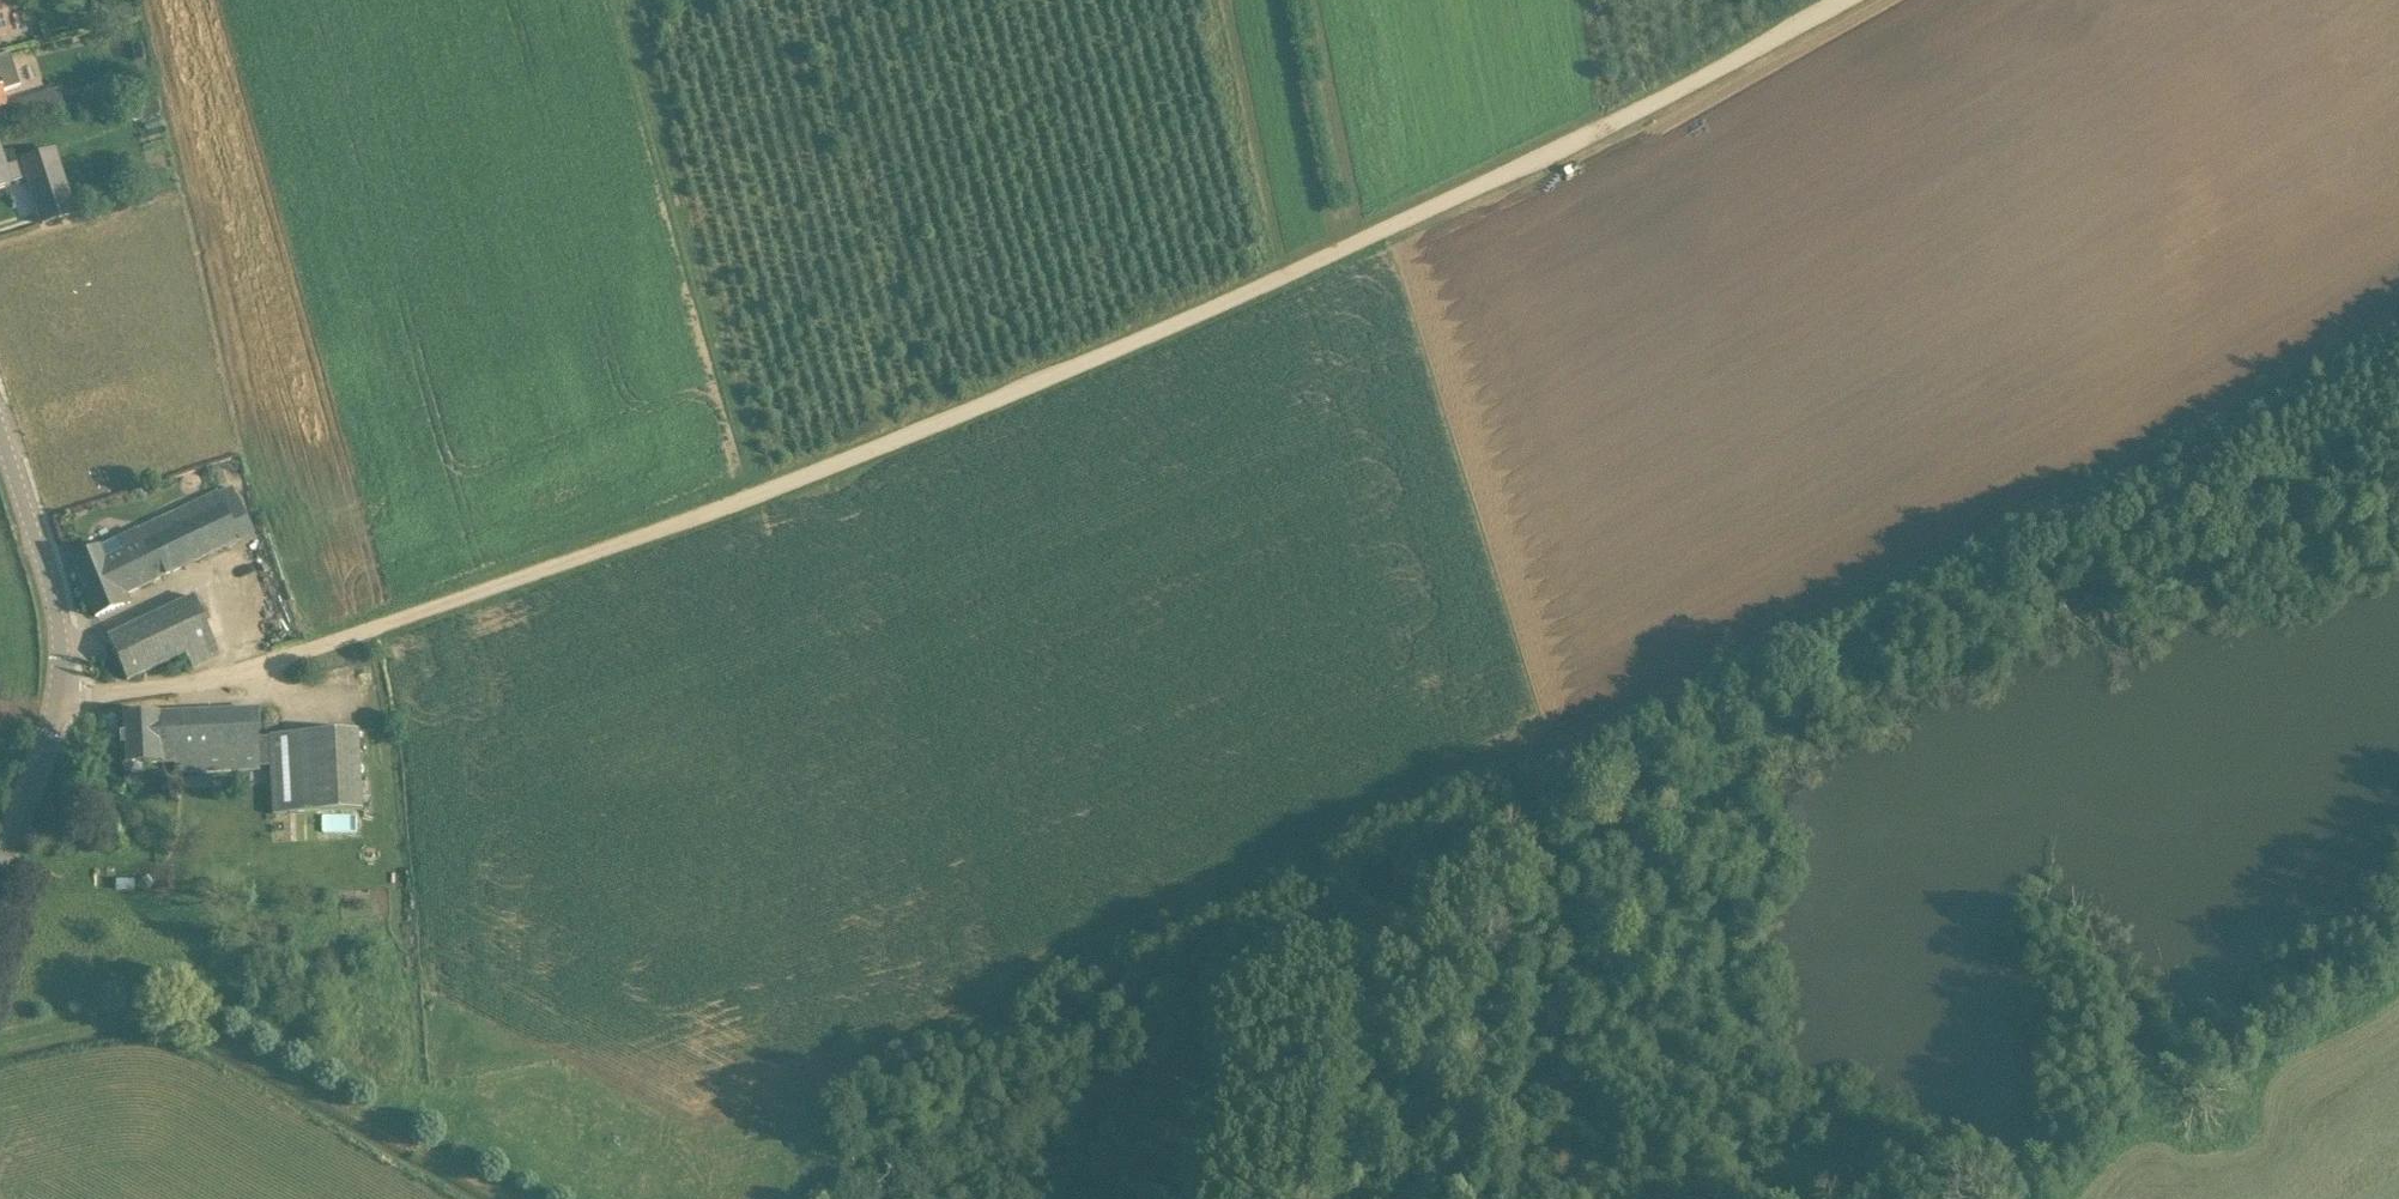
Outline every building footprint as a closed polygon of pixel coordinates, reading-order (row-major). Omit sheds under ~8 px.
[(9,37),(0,10),(0,40),(9,37)] [(5,105),(1,93),(19,86),(9,54),(0,57),(0,107),(5,105)] [(23,118),(48,110),(43,93),(18,101),(23,118)] [(136,106),(144,122),(160,113),(153,98),(136,106)] [(0,149),(0,190),(11,186),(11,184),(25,179),(40,226),(76,214),(55,149),(18,161),(19,163),(6,167),(0,149)] [(121,596),(238,542),(216,494),(118,539),(125,552),(105,561),(99,548),(73,560),(96,618),(125,604),(121,596)] [(194,598),(107,638),(127,681),(185,654),(192,668),(220,655),(194,598)] [(268,767),(267,737),(258,738),(256,710),(160,714),(119,716),(122,766),(125,766),(125,778),(125,785),(148,785),(147,765),(173,763),(173,774),(259,771),(258,767),(268,767)] [(361,810),(357,731),(270,736),(270,737),(267,737),(268,767),(271,815),(361,810)]
